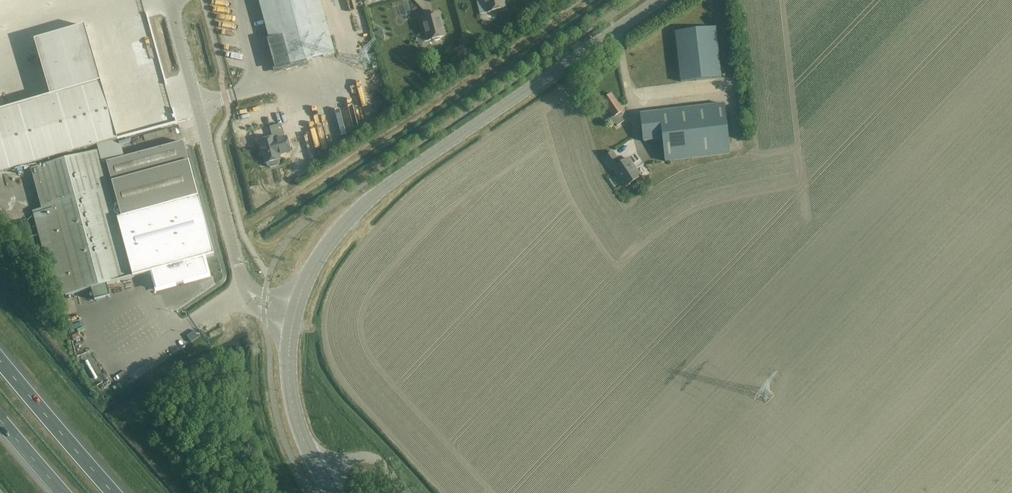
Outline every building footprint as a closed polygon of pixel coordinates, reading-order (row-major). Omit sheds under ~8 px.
[(298,63),(335,53),(320,0),(259,0),(270,40),(266,41),(271,62),(273,62),(276,72),(286,69),(286,71),(299,67),(298,63)] [(502,0),(485,0),(488,13),(505,8),(502,0)] [(439,13),(422,18),(429,41),(433,40),(435,41),(439,40),(440,38),(445,36),(439,13)] [(49,94),(100,80),(86,28),(35,41),(49,94)] [(681,83),(721,78),(715,28),(676,33),(681,83)] [(381,32),(374,34),(376,43),(383,41),(381,32)] [(259,141),(275,166),(371,101),(346,63),(311,87),(320,101),(259,141)] [(139,80),(140,90),(148,89),(148,80),(139,80)] [(101,82),(0,111),(0,175),(99,147),(117,140),(101,82)] [(171,108),(167,91),(143,97),(147,114),(171,108)] [(602,101),(613,117),(611,118),(617,126),(625,121),(620,114),(623,112),(611,95),(602,101)] [(140,98),(126,102),(131,117),(144,113),(140,98)] [(644,142),(663,140),(665,162),(730,154),(727,131),(724,105),(641,115),(644,142)] [(100,151),(33,168),(65,294),(132,278),(133,279),(150,275),(155,295),(210,281),(205,261),(213,259),(184,144),(123,159),(119,142),(110,144),(99,147),(100,151)] [(626,187),(640,178),(632,166),(633,165),(629,159),(621,164),(613,152),(603,159),(611,171),(614,169),(626,187)] [(12,209),(7,210),(11,222),(16,220),(12,209)]
